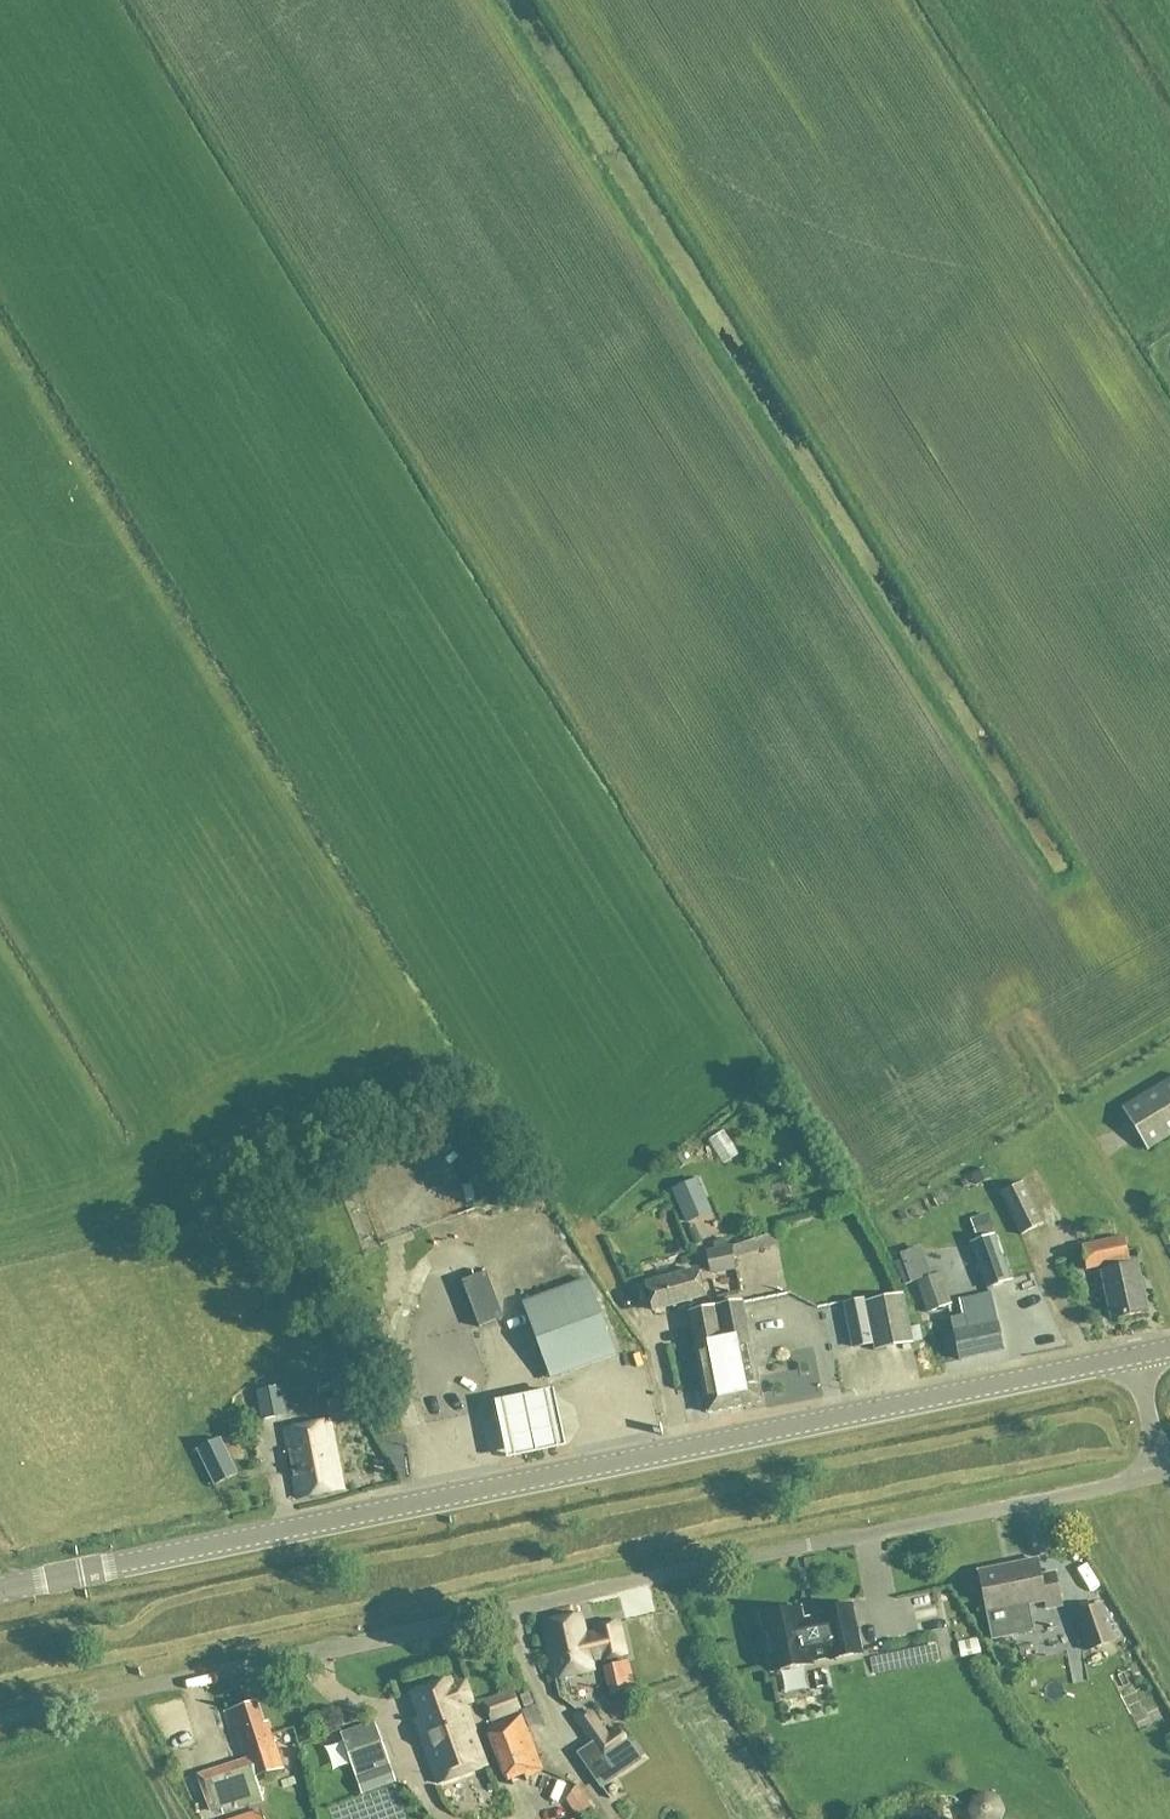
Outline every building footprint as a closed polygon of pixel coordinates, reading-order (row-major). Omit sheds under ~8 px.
[(1120,1109),(1145,1151),(1169,1136),(1169,1079),(1120,1109)] [(703,1204),(694,1183),(670,1194),(679,1215),(703,1204)] [(1021,1183),(999,1194),(1020,1236),(1041,1225),(1021,1183)] [(964,1245),(981,1292),(1007,1282),(1014,1305),(1035,1297),(1026,1271),(1006,1279),(991,1236),(964,1245)] [(1127,1261),(1122,1238),(1080,1247),(1085,1270),(1127,1261)] [(730,1249),(706,1254),(711,1273),(734,1269),(730,1249)] [(1135,1264),(1100,1271),(1111,1320),(1146,1312),(1135,1264)] [(645,1286),(652,1311),(703,1297),(695,1271),(645,1286)] [(485,1273),(461,1282),(478,1328),(502,1319),(485,1273)] [(915,1283),(927,1315),(950,1306),(939,1273),(915,1283)] [(551,1379),(613,1356),(585,1281),(522,1304),(551,1379)] [(874,1352),(912,1344),(901,1294),(864,1302),(874,1352)] [(741,1302),(714,1307),(721,1340),(718,1341),(731,1408),(761,1402),(741,1302)] [(721,1340),(714,1307),(688,1313),(708,1412),(731,1408),(718,1341),(721,1340)] [(1003,1351),(994,1311),(950,1321),(959,1361),(1003,1351)] [(260,1421),(287,1416),(281,1386),(255,1391),(260,1421)] [(553,1394),(495,1406),(506,1464),(565,1452),(553,1394)] [(335,1420),(354,1419),(352,1397),(334,1398),(335,1420)] [(330,1422),(284,1431),(297,1499),(343,1491),(330,1422)] [(214,1486),(237,1474),(219,1437),(195,1449),(214,1486)] [(1036,1561),(978,1572),(991,1640),(1030,1632),(1025,1605),(1044,1601),(1046,1610),(1060,1607),(1053,1573),(1039,1576),(1036,1561)] [(1101,1605),(1073,1615),(1087,1652),(1114,1642),(1101,1605)] [(830,1661),(861,1655),(851,1608),(820,1614),(821,1619),(802,1623),(800,1611),(761,1619),(772,1673),(811,1665),(810,1663),(829,1659),(830,1661)] [(541,1624),(552,1678),(591,1671),(580,1617),(541,1624)] [(414,1721),(418,1732),(438,1786),(486,1768),(464,1707),(471,1704),(464,1685),(452,1689),(449,1681),(410,1695),(419,1719),(414,1721)] [(486,1702),(493,1721),(519,1711),(512,1693),(486,1702)] [(244,1759),(196,1775),(208,1811),(219,1808),(221,1813),(261,1800),(254,1778),(281,1769),(273,1742),(272,1743),(266,1723),(262,1724),(255,1703),(224,1713),(232,1738),(237,1736),(244,1759)] [(606,1733),(589,1707),(573,1718),(601,1762),(628,1744),(616,1727),(606,1733)] [(486,1729),(507,1782),(523,1776),(524,1780),(543,1772),(520,1715),(486,1729)] [(388,1766),(372,1722),(340,1734),(356,1777),(388,1766)] [(546,1771),(540,1782),(566,1795),(572,1784),(546,1771)] [(583,1787),(569,1792),(577,1816),(592,1810),(583,1787)] [(984,1795),(972,1800),(968,1812),(971,1818),(999,1818),(1002,1812),(996,1800),(984,1795)] [(256,1809),(225,1818),(260,1818),(256,1809)]
